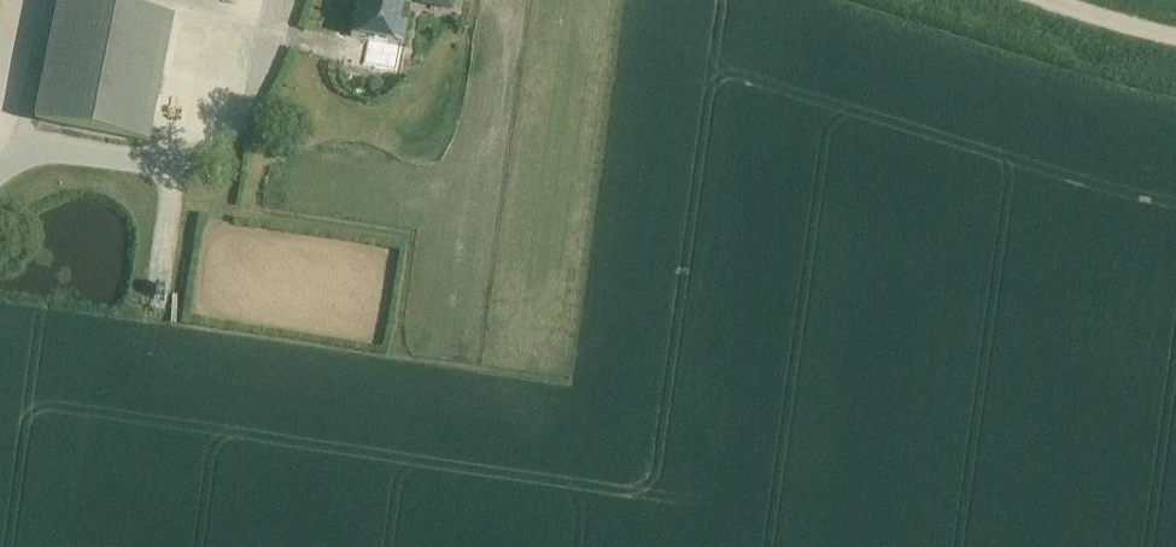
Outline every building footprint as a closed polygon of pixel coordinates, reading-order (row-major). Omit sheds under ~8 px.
[(174,20),(69,0),(60,0),(36,123),(150,145),(174,20)] [(351,38),(368,41),(366,54),(388,59),(390,45),(403,47),(412,0),(359,0),(351,38)]
